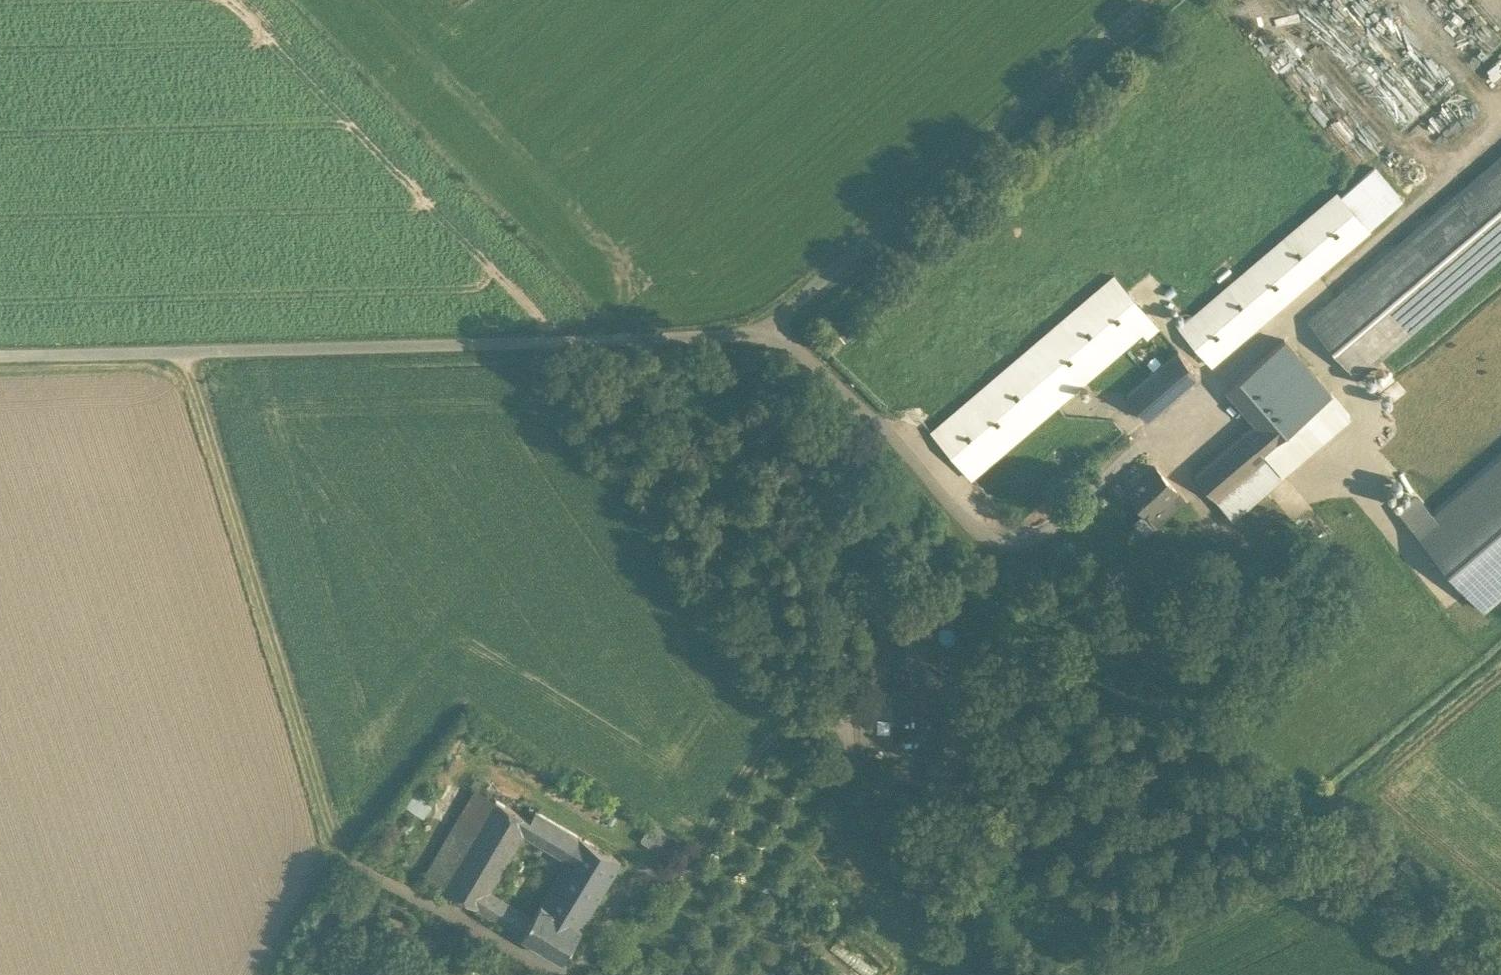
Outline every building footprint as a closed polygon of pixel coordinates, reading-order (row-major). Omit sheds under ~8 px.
[(1312,322),(1356,373),(1500,249),(1500,160),(1312,322)] [(1374,161),(1338,192),(1369,229),(1406,198),(1374,161)] [(1338,192),(1180,327),(1211,364),(1369,229),(1338,192)] [(1115,275),(932,431),(971,477),(1154,321),(1115,275)] [(1332,393),(1285,339),(1266,355),(1312,409),(1332,393)] [(1199,374),(1178,350),(1127,394),(1148,418),(1199,374)] [(1312,409),(1266,355),(1227,389),(1256,423),(1273,443),(1312,409)] [(1256,423),(1196,474),(1216,498),(1232,485),(1244,498),(1279,468),(1264,451),(1273,443),(1256,423)] [(1417,527),(1482,605),(1500,589),(1500,458),(1417,527)] [(1155,465),(1127,490),(1149,514),(1177,489),(1155,465)] [(896,686),(876,685),(876,715),(893,716),(893,729),(929,729),(940,729),(941,687),(919,686),(896,686)] [(541,800),(507,780),(496,798),(531,818),(536,810),(541,800)] [(477,787),(426,874),(444,885),(496,798),(477,787)] [(531,818),(496,798),(444,885),(480,907),(490,889),(524,832),(531,818)] [(594,844),(536,810),(531,818),(524,832),(567,857),(541,900),(582,925),(621,860),(594,844)] [(490,889),(480,907),(500,919),(511,901),(490,889)] [(582,925),(541,900),(533,914),(522,932),(563,957),(582,925)] [(511,901),(500,919),(512,926),(523,909),(511,901)] [(523,909),(512,926),(522,932),(533,914),(523,909)]
